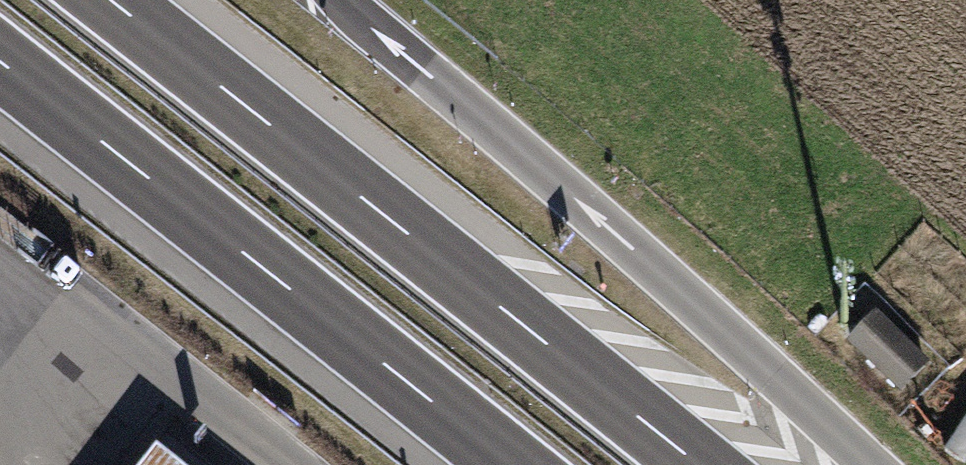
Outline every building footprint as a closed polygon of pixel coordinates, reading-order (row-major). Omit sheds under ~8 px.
[(929,369),(877,318),(849,346),(901,397),(929,369)]
